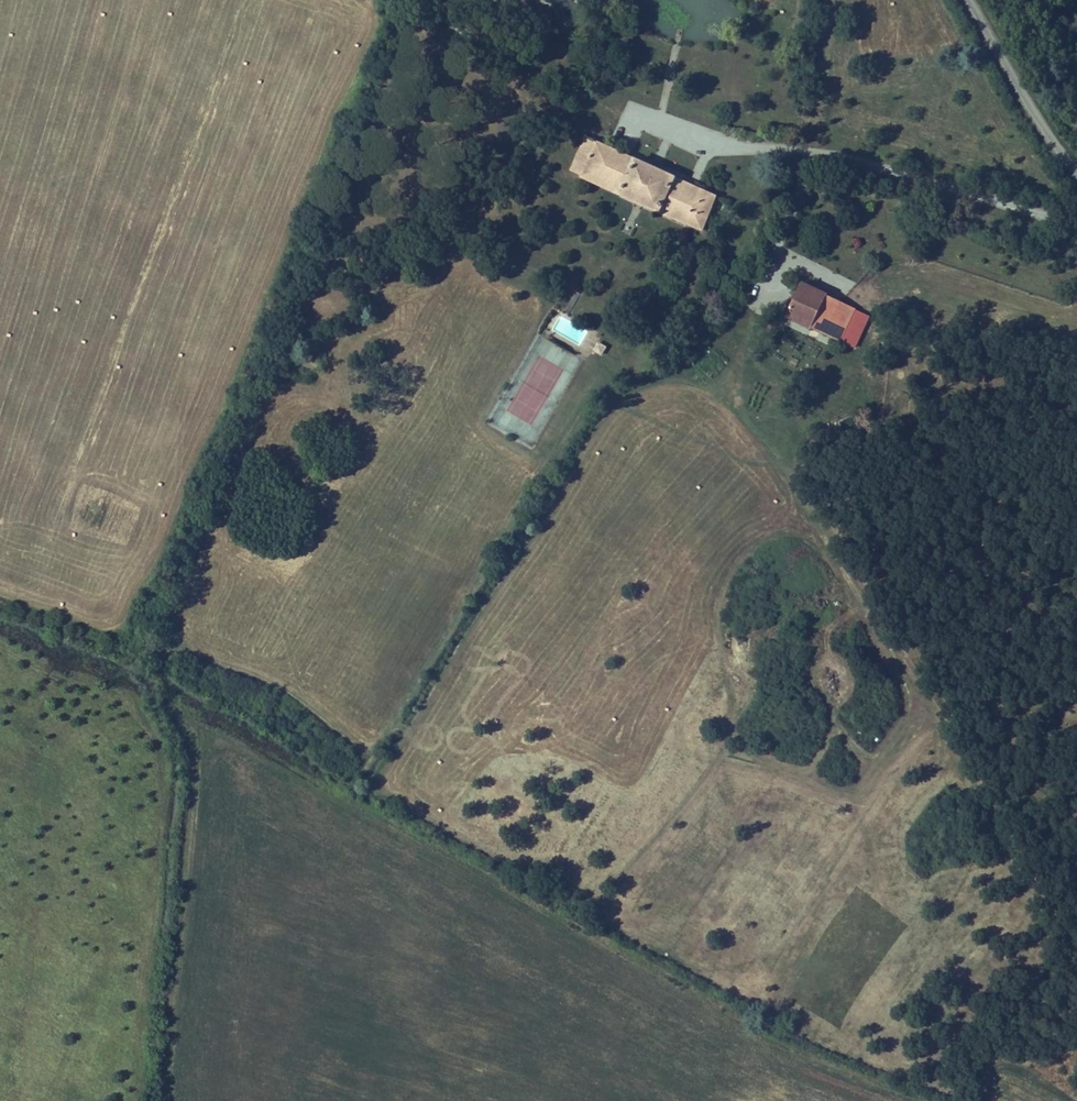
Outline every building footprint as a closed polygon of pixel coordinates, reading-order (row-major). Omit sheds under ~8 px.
[(587,138),(571,171),(703,230),(718,197),(646,165),(587,138)] [(583,232),(583,241),(593,241),(593,232),(583,232)] [(827,295),(828,293),(803,282),(786,319),(811,331),(812,328),(840,341),(840,342),(854,348),(869,316),(855,309),(856,308),(827,295)] [(601,356),(607,347),(598,341),(592,350),(601,356)]
